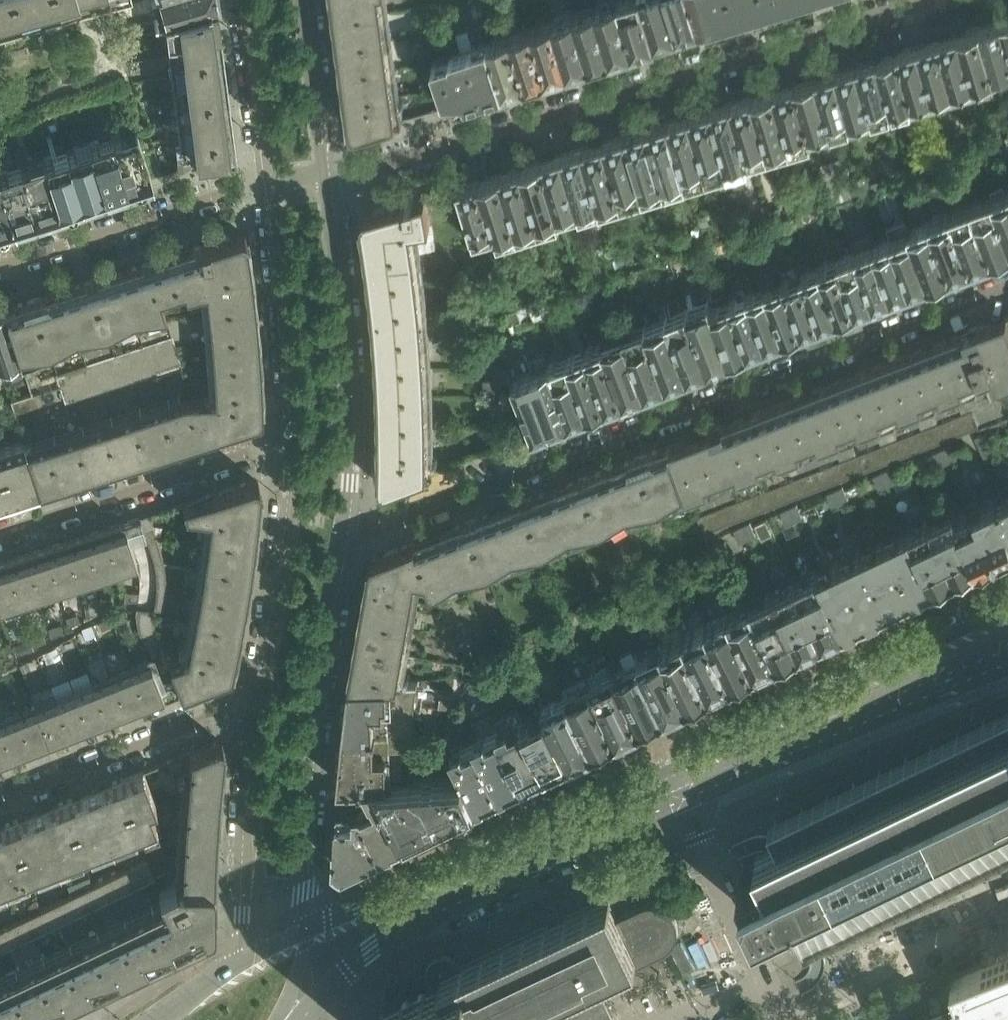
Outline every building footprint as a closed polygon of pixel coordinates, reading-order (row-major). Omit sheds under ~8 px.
[(119,4),(132,0),(0,0),(0,37),(119,4)] [(163,15),(154,17),(154,19),(164,17),(216,3),(216,0),(159,0),(163,15)] [(385,15),(383,0),(335,0),(352,128),(352,129),(353,130),(354,131),(355,131),(356,132),(357,132),(358,132),(361,131),(362,131),(398,120),(385,15)] [(618,2),(633,49),(655,42),(642,0),(625,0),(618,2)] [(655,42),(678,35),(667,0),(642,0),(655,42)] [(678,35),(700,28),(692,0),(667,0),(678,35)] [(700,28),(722,22),(715,0),(692,0),(700,28)] [(764,0),(715,0),(722,22),(767,8),(764,0)] [(618,2),(596,8),(611,55),(633,49),(618,2)] [(216,3),(164,17),(182,157),(176,157),(178,169),(201,161),(200,156),(235,151),(220,29),(216,3)] [(596,8),(575,15),(589,62),(611,55),(596,8)] [(575,15),(553,21),(567,68),(589,62),(575,15)] [(1000,19),(979,26),(994,73),(995,79),(1003,76),(1002,71),(1007,69),(1007,44),(1000,19)] [(567,68),(553,21),(533,27),(547,75),(567,68)] [(994,73),(979,26),(959,32),(975,85),(984,82),(983,77),(994,73)] [(533,27),(511,34),(525,81),(547,75),(533,27)] [(959,32),(939,38),(953,86),(964,82),(966,88),(975,85),(959,32)] [(525,81),(511,34),(489,40),(504,88),(525,81)] [(504,88),(489,40),(487,35),(480,38),(482,45),(460,52),(457,45),(443,49),(444,52),(437,54),(438,58),(434,60),(448,105),(467,99),(504,88)] [(939,38),(918,44),(934,97),(944,94),(942,89),(953,86),(939,38)] [(918,44),(898,51),(913,98),(923,95),(924,100),(934,97),(918,44)] [(877,57),(892,104),(893,110),(903,107),(902,101),(913,98),(898,51),(877,57)] [(877,57),(857,63),(873,116),(883,113),(881,108),(892,104),(877,57)] [(857,63),(836,69),(851,117),(862,114),(863,119),(873,116),(857,63)] [(836,69),(816,75),(832,128),(842,126),(840,120),(851,117),(836,69)] [(816,75),(795,82),(810,130),(812,129),(816,142),(835,136),(832,128),(816,75)] [(795,82),(774,88),(791,145),(813,138),(810,130),(795,82)] [(774,88),(752,95),(770,151),(791,145),(774,88)] [(731,101),(747,155),(748,158),(770,151),(752,95),(731,101)] [(747,155),(731,101),(710,108),(726,161),(736,193),(746,189),(737,158),(747,155)] [(690,114),(706,167),(708,173),(717,171),(715,165),(726,161),(710,108),(690,114)] [(669,120),(686,174),(688,180),(696,177),(694,171),(706,167),(690,114),(669,120)] [(647,127),(664,180),(666,187),(673,184),(671,178),(686,174),(669,120),(647,127)] [(112,135),(114,142),(128,185),(152,177),(136,127),(112,135)] [(626,133),(642,187),(644,193),(653,190),(651,184),(664,180),(647,127),(626,133)] [(604,140),(621,193),(623,200),(631,197),(629,191),(642,187),(626,133),(604,140)] [(89,143),(91,149),(105,192),(128,185),(114,142),(100,146),(98,140),(89,143)] [(604,140),(583,146),(601,206),(610,204),(608,197),(621,193),(604,140)] [(601,206),(583,146),(563,153),(580,208),(581,212),(601,206)] [(66,151),(68,156),(82,200),(105,192),(91,149),(77,154),(75,148),(66,151)] [(563,153),(542,159),(557,208),(569,204),(571,211),(580,208),(563,153)] [(43,158),(45,164),(58,207),(82,200),(68,156),(54,161),(52,155),(43,158)] [(542,159),(521,165),(540,225),(548,223),(546,216),(559,212),(557,208),(542,159)] [(20,165),(22,172),(36,214),(58,207),(45,164),(31,168),(29,162),(20,165)] [(521,165),(501,171),(520,231),(540,225),(521,165)] [(13,222),(36,214),(22,172),(7,176),(6,170),(0,172),(0,181),(13,222)] [(480,178),(496,229),(499,238),(520,231),(501,171),(480,178)] [(480,178),(459,185),(476,235),(496,229),(480,178)] [(866,180),(850,185),(853,197),(870,191),(866,180)] [(13,222),(0,181),(0,226),(13,222)] [(992,196),(1007,238),(1007,190),(992,196)] [(427,367),(425,338),(423,309),(420,281),(417,252),(413,225),(432,222),(427,194),(368,212),(366,213),(365,213),(365,214),(364,215),(364,217),(363,218),(363,219),(366,232),(370,259),(373,287),(376,314),(378,342),(380,370),(381,397),(382,425),(382,452),(381,482),(381,483),(382,484),(382,485),(383,486),(384,487),(385,487),(387,487),(389,487),(429,472),(429,424),(428,395),(427,367)] [(992,196),(971,204),(992,259),(1007,253),(1007,238),(992,196)] [(992,259),(971,204),(950,212),(971,267),(992,259)] [(765,212),(744,219),(748,233),(769,226),(765,212)] [(971,267),(950,212),(929,220),(950,275),(971,267)] [(950,275),(929,220),(908,228),(909,232),(929,283),(950,275)] [(929,283),(909,232),(890,239),(909,290),(929,283)] [(239,233),(173,254),(183,285),(185,291),(199,286),(205,285),(208,312),(210,339),(212,367),(213,393),(261,393),(260,365),(258,336),(255,308),(246,238),(246,237),(245,235),(244,234),(243,233),(241,233),(239,233)] [(706,246),(702,233),(689,237),(693,251),(706,246)] [(909,290),(890,239),(873,246),(892,297),(909,290)] [(892,297),(873,246),(855,252),(875,304),(892,297)] [(875,304),(855,252),(837,259),(839,265),(857,310),(875,304)] [(183,285),(173,254),(119,272),(133,314),(165,310),(159,293),(183,285)] [(857,310),(839,265),(829,269),(827,262),(818,266),(820,273),(838,318),(857,310)] [(838,318),(820,273),(811,276),(808,269),(801,272),(803,279),(821,324),(838,318)] [(119,272),(61,290),(76,332),(106,328),(133,314),(119,272)] [(821,324),(803,279),(793,283),(790,276),(782,279),(785,286),(802,331),(821,324)] [(802,331),(785,286),(776,290),(773,282),(764,286),(767,293),(784,338),(802,331)] [(106,328),(76,332),(48,347),(18,351),(21,363),(31,392),(10,398),(23,437),(26,444),(183,394),(213,393),(212,367),(210,339),(208,312),(205,285),(199,286),(185,291),(183,285),(159,293),(165,310),(133,314),(106,328)] [(76,332),(61,290),(4,309),(18,351),(48,347),(76,332)] [(784,338),(767,293),(757,297),(754,290),(747,292),(749,300),(767,345),(784,338)] [(767,345),(749,300),(739,303),(737,296),(729,299),(732,306),(749,351),(767,345)] [(593,313),(589,302),(581,304),(585,316),(593,313)] [(749,351),(732,306),(722,310),(719,303),(711,306),(731,359),(749,351)] [(731,359),(711,306),(690,314),(710,366),(731,359)] [(0,310),(0,369),(0,370),(21,363),(18,351),(4,309),(0,310)] [(710,366),(690,314),(669,322),(689,375),(710,366)] [(671,444),(687,486),(705,534),(1007,418),(1007,314),(671,444)] [(689,375),(669,322),(647,330),(668,383),(689,375)] [(668,383),(647,330),(626,337),(647,391),(668,383)] [(647,391),(626,337),(605,346),(606,349),(625,399),(647,391)] [(625,399),(606,349),(596,353),(593,345),(586,348),(589,356),(607,405),(625,399)] [(607,405),(589,356),(579,359),(576,352),(568,355),(571,363),(590,412),(607,405)] [(590,412),(571,363),(561,367),(558,358),(549,362),(550,364),(572,419),(590,412)] [(572,419),(550,364),(532,371),(554,426),(572,419)] [(554,426),(532,371),(514,378),(535,433),(554,426)] [(486,392),(511,390),(510,376),(485,377),(486,392)] [(183,394),(26,444),(39,487),(257,417),(259,417),(260,416),(261,415),(261,414),(261,413),(262,411),(261,393),(213,393),(183,394)] [(978,443),(992,436),(989,430),(975,437),(978,443)] [(995,443),(992,436),(978,443),(981,449),(995,443)] [(0,444),(0,500),(39,487),(26,444),(23,437),(0,444)] [(984,455),(998,449),(995,443),(981,449),(984,455)] [(547,545),(573,529),(603,524),(629,508),(660,502),(687,486),(671,444),(376,556),(374,557),(373,558),(373,559),(372,560),(351,680),(400,678),(418,573),(428,574),(433,588),(460,572),(491,567),(517,551),(547,545)] [(959,458),(952,444),(944,448),(950,461),(959,458)] [(950,461),(944,448),(936,452),(942,465),(950,461)] [(1001,455),(998,449),(984,455),(987,462),(1001,455)] [(942,465),(936,452),(927,456),(934,469),(942,465)] [(934,469),(927,456),(919,460),(925,473),(934,469)] [(890,468),(882,472),(888,485),(896,481),(890,468)] [(888,485),(882,472),(874,476),(880,489),(888,485)] [(186,653),(169,660),(181,691),(228,673),(229,672),(230,672),(230,671),(231,670),(231,669),(239,632),(244,604),(253,547),(256,519),(260,486),(260,485),(260,484),(259,483),(259,482),(258,481),(256,480),(254,480),(253,480),(252,480),(182,502),(184,511),(209,514),(206,541),(202,568),(197,595),(192,622),(186,653)] [(843,485),(835,490),(842,503),(850,499),(843,485)] [(842,503),(835,490),(827,494),(833,507),(842,503)] [(996,497),(1007,522),(1007,492),(996,497)] [(996,497),(976,507),(998,553),(1007,548),(1007,522),(996,497)] [(797,503),(789,507),(796,521),(804,517),(797,503)] [(321,522),(322,507),(313,506),(311,521),(312,521),(321,522)] [(796,521),(789,507),(781,511),(788,525),(796,521)] [(976,507),(958,516),(956,517),(978,563),(998,553),(976,507)] [(978,563),(956,517),(958,516),(954,508),(931,519),(957,573),(978,563)] [(136,559),(161,552),(153,527),(145,530),(141,516),(0,561),(0,603),(136,559)] [(957,573),(931,519),(909,529),(935,583),(957,573)] [(751,521),(742,525),(749,539),(757,535),(751,521)] [(749,539),(742,525),(734,529),(741,543),(749,539)] [(935,583),(909,529),(887,540),(913,594),(935,583)] [(913,594),(887,540),(864,551),(891,605),(913,594)] [(891,605),(864,551),(842,561),(868,615),(891,605)] [(166,600),(166,590),(166,575),(166,572),(165,567),(164,562),(163,557),(161,552),(136,559),(138,566),(139,572),(140,576),(140,584),(140,588),(140,590),(139,596),(138,602),(143,602),(143,609),(142,618),(142,620),(143,621),(143,625),(144,628),(145,631),(146,634),(158,664),(169,660),(157,629),(155,621),(155,609),(164,611),(166,600)] [(842,561),(821,571),(819,572),(820,572),(846,626),(868,615),(842,561)] [(846,626),(820,572),(819,572),(821,571),(821,569),(797,580),(823,637),(846,626)] [(823,637),(797,580),(774,591),(801,648),(823,637)] [(801,648),(774,591),(752,602),(779,658),(801,648)] [(125,599),(138,601),(139,593),(126,592),(125,599)] [(115,605),(112,597),(101,601),(102,609),(115,605)] [(102,610),(102,609),(101,601),(85,607),(86,617),(102,610)] [(779,658),(752,602),(729,613),(757,669),(779,658)] [(82,621),(80,612),(68,616),(71,624),(82,621)] [(126,620),(123,613),(112,617),(115,624),(126,620)] [(757,669),(729,613),(707,623),(735,679),(757,669)] [(114,624),(111,616),(99,621),(102,629),(114,624)] [(65,631),(62,623),(50,627),(53,635),(65,631)] [(735,679),(707,623),(684,634),(712,690),(735,679)] [(92,624),(81,628),(82,631),(86,639),(96,635),(92,625),(92,624)] [(44,633),(32,637),(34,645),(46,641),(44,633)] [(712,690),(684,634),(662,645),(663,647),(689,701),(712,690)] [(31,639),(13,645),(16,655),(24,653),(34,650),(34,648),(31,639)] [(47,651),(41,653),(41,654),(46,664),(61,658),(57,647),(47,651)] [(689,701),(663,647),(639,659),(665,713),(689,701)] [(42,664),(39,656),(29,660),(32,668),(42,664)] [(665,713),(639,659),(616,670),(642,724),(665,713)] [(51,743),(166,697),(181,691),(169,660),(158,664),(163,677),(159,679),(151,660),(36,706),(51,743)] [(642,724),(616,670),(592,681),(618,735),(642,724)] [(413,732),(419,678),(400,678),(351,680),(345,728),(345,734),(413,732)] [(618,735),(592,681),(568,693),(594,746),(618,735)] [(594,746),(568,693),(544,704),(547,710),(570,758),(594,746)] [(36,706),(0,720),(0,763),(51,743),(36,706)] [(769,877),(744,890),(758,920),(784,907),(806,951),(1007,854),(1007,708),(770,823),(779,841),(757,852),(769,877)] [(570,758),(547,710),(534,717),(533,714),(523,718),(548,769),(570,758)] [(548,769),(523,718),(522,716),(499,727),(525,780),(548,769)] [(525,780),(499,727),(476,738),(502,791),(525,780)] [(409,778),(413,732),(345,734),(340,782),(367,781),(368,781),(381,780),(409,778)] [(502,791),(476,738),(453,750),(464,774),(479,802),(502,791)] [(179,945),(211,930),(212,929),(213,929),(214,927),(214,926),(214,925),(214,885),(215,857),(216,829),(218,802),(220,774),(224,746),(223,745),(223,744),(223,743),(222,742),(221,741),(220,741),(218,740),(217,741),(165,761),(168,768),(188,770),(186,798),(184,827),(182,854),(182,883),(175,882),(162,889),(155,874),(148,861),(148,859),(0,929),(0,1019),(22,1019),(179,945)] [(113,782),(92,790),(111,839),(156,821),(149,805),(156,802),(143,770),(113,782)] [(409,778),(381,780),(388,795),(387,796),(406,837),(479,802),(464,774),(409,778)] [(388,795),(381,780),(368,781),(373,793),(364,801),(363,805),(383,848),(406,837),(387,796),(388,795)] [(92,790),(71,798),(39,811),(58,860),(111,839),(92,790)] [(383,848),(363,805),(339,807),(336,863),(343,867),(383,848)] [(6,824),(0,826),(0,871),(4,881),(30,871),(58,860),(39,811),(6,824)] [(153,843),(153,855),(162,855),(163,844),(153,843)] [(160,855),(148,861),(155,874),(166,869),(160,855)] [(540,999),(550,1019),(596,1019),(614,1011),(596,973),(624,959),(626,964),(668,944),(671,942),(674,940),(677,936),(679,933),(680,930),(681,926),(681,922),(681,918),(680,914),(679,910),(677,907),(675,904),(672,901),(668,899),(665,897),(661,896),(657,896),(653,896),(648,897),(639,879),(608,893),(609,895),(461,965),(459,961),(458,959),(457,958),(456,957),(454,956),(452,955),(449,954),(447,953),(444,953),(442,953),(441,954),(440,954),(437,955),(435,956),(433,958),(432,959),(430,962),(430,963),(429,964),(429,966),(428,967),(428,969),(428,973),(430,977),(435,988),(381,1014),(384,1019),(495,1019),(540,999)] [(953,974),(955,980),(959,989),(973,1019),(1007,1019),(1007,952),(953,974)] [(959,989),(954,991),(966,1015),(953,1019),(973,1019),(959,989)] [(944,1008),(913,1019),(948,1019),(944,1008)]
